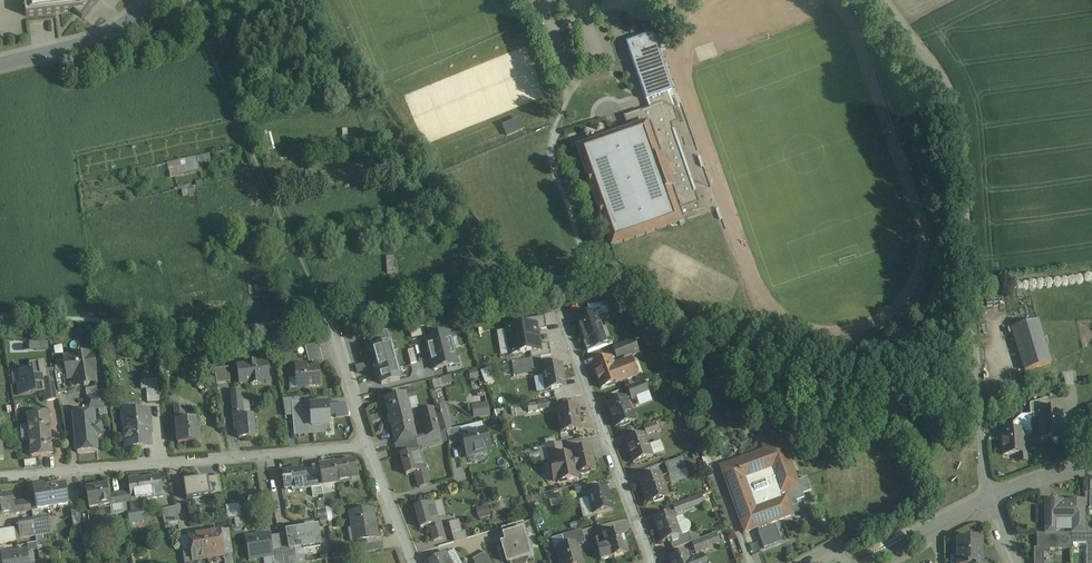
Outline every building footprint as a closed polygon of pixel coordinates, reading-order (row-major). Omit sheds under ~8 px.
[(26,16),(73,10),(82,17),(95,0),(24,0),(26,16)] [(627,43),(646,99),(672,91),(652,34),(627,43)] [(651,124),(680,211),(700,204),(672,125),(680,123),(675,109),(663,103),(624,117),(629,132),(651,124)] [(520,118),(501,126),(506,135),(524,128),(520,118)] [(651,124),(629,132),(578,150),(612,247),(684,222),(680,211),(651,124)] [(603,126),(584,132),(587,139),(605,133),(603,126)] [(172,177),(201,170),(199,162),(208,160),(207,153),(168,163),(172,177)] [(606,303),(595,307),(598,313),(608,309),(606,303)] [(594,313),(576,320),(584,342),(604,335),(600,326),(599,326),(594,314),(595,314),(594,313)] [(544,317),(525,320),(526,327),(537,325),(538,331),(547,329),(544,317)] [(1038,321),(1012,329),(1025,372),(1050,364),(1038,321)] [(526,327),(506,330),(510,356),(541,351),(538,331),(537,325),(526,327)] [(787,338),(776,333),(773,331),(766,346),(782,349),(787,338)] [(370,349),(390,343),(387,332),(364,334),(367,350),(371,350),(370,349)] [(425,339),(429,354),(453,348),(449,333),(425,339)] [(604,335),(584,342),(588,353),(608,346),(604,335)] [(634,340),(613,349),(617,360),(632,354),(632,355),(639,353),(634,340)] [(30,341),(30,350),(44,349),(44,341),(30,341)] [(318,344),(306,347),(310,361),(322,358),(318,344)] [(372,349),(377,367),(375,367),(377,375),(379,374),(382,385),(400,380),(390,344),(372,349)] [(453,348),(429,354),(433,370),(457,364),(453,348)] [(408,351),(411,364),(417,363),(414,350),(408,351)] [(839,359),(822,350),(817,361),(834,369),(839,359)] [(92,354),(65,359),(67,372),(55,374),(56,380),(64,378),(64,379),(87,375),(94,374),(96,374),(92,354)] [(541,358),(512,363),(514,374),(542,369),(541,358)] [(631,362),(614,368),(611,359),(593,365),(601,389),(620,382),(621,384),(637,378),(631,362)] [(248,365),(238,366),(240,384),(251,383),(251,385),(261,384),(260,380),(269,378),(267,362),(256,364),(255,363),(248,364),(248,365)] [(315,368),(306,368),(306,365),(295,366),(297,387),(318,386),(320,384),(319,378),(317,376),(316,376),(315,368)] [(542,369),(546,392),(566,388),(562,365),(542,369)] [(229,367),(215,369),(217,384),(230,382),(229,367)] [(32,370),(19,373),(21,385),(17,386),(19,396),(35,394),(32,370)] [(94,374),(87,375),(88,382),(83,383),(82,380),(82,385),(84,386),(88,385),(89,384),(96,383),(94,374)] [(64,378),(56,380),(58,395),(67,393),(64,379),(64,378)] [(142,388),(158,388),(158,379),(142,380),(142,388)] [(56,380),(42,382),(45,402),(59,400),(58,395),(56,380)] [(644,382),(627,388),(632,400),(648,393),(648,394),(649,393),(644,382)] [(159,389),(147,389),(148,403),(160,402),(159,389)] [(412,390),(403,392),(405,397),(409,412),(418,409),(412,390)] [(241,392),(232,393),(233,402),(242,402),(241,392)] [(403,392),(378,399),(379,403),(386,402),(405,397),(403,392)] [(489,416),(488,393),(473,394),(474,417),(489,416)] [(99,397),(87,398),(88,405),(91,405),(91,410),(104,409),(104,404),(99,397)] [(405,397),(386,402),(390,417),(389,420),(390,426),(393,428),(412,424),(409,412),(405,397)] [(298,399),(282,400),(285,417),(293,416),(292,405),(299,404),(298,399)] [(626,399),(607,405),(608,405),(616,427),(615,428),(616,428),(635,421),(632,412),(630,412),(626,399)] [(1047,399),(1030,405),(1030,416),(1031,419),(1039,418),(1039,412),(1048,411),(1047,399)] [(556,400),(544,402),(545,409),(557,407),(556,400)] [(242,402),(233,402),(235,432),(238,432),(239,439),(255,437),(253,417),(243,418),(242,402)] [(299,404),(292,405),(293,416),(294,436),(325,433),(325,427),(329,426),(327,404),(312,405),(312,403),(299,404)] [(347,403),(334,403),(335,417),(347,417),(347,403)] [(186,422),(184,406),(175,407),(178,444),(200,442),(199,432),(197,432),(196,421),(186,422)] [(451,430),(445,407),(433,410),(440,433),(446,432),(451,430)] [(577,407),(557,410),(561,433),(581,430),(577,407)] [(433,410),(420,413),(427,437),(440,433),(433,410)] [(1048,411),(1039,412),(1039,418),(1041,439),(1051,438),(1054,435),(1062,434),(1060,413),(1053,413),(1053,412),(1052,411),(1048,411)] [(82,415),(75,416),(78,452),(96,451),(93,414),(82,415)] [(150,415),(123,418),(125,449),(145,447),(144,435),(151,434),(150,415)] [(1021,417),(1013,424),(1014,433),(1023,432),(1023,433),(1032,432),(1031,419),(1030,416),(1021,417)] [(48,417),(29,419),(32,456),(51,455),(48,417)] [(412,424),(393,428),(395,437),(414,432),(412,424)] [(656,424),(644,428),(646,435),(658,430),(656,424)] [(460,428),(451,431),(451,430),(446,432),(449,442),(449,446),(463,442),(461,436),(462,435),(460,428)] [(462,435),(461,436),(463,442),(467,456),(475,454),(476,455),(483,453),(484,452),(484,451),(490,450),(485,429),(462,435)] [(414,432),(395,437),(397,445),(416,440),(414,432)] [(1014,433),(1001,434),(1002,441),(1001,442),(1001,448),(1002,449),(1003,456),(1025,454),(1023,433),(1023,432),(1014,433)] [(416,440),(419,450),(443,444),(440,433),(427,437),(416,440)] [(644,435),(625,442),(633,463),(633,464),(653,456),(650,447),(648,447),(644,435)] [(781,439),(768,444),(770,449),(721,468),(745,533),(758,528),(756,523),(766,519),(768,525),(792,516),(790,509),(788,503),(782,505),(779,494),(799,487),(797,482),(794,474),(789,476),(785,466),(790,464),(781,439)] [(397,445),(395,445),(397,456),(400,455),(401,455),(419,450),(416,440),(397,445)] [(561,444),(546,447),(550,464),(564,461),(561,444)] [(590,449),(572,453),(577,474),(595,470),(590,449)] [(419,450),(401,455),(406,475),(416,473),(424,470),(419,450)] [(355,462),(335,465),(338,484),(351,481),(351,479),(358,478),(355,462)] [(681,463),(667,469),(669,476),(684,470),(681,463)] [(335,465),(319,468),(321,478),(322,486),(338,484),(335,465)] [(303,470),(283,474),(285,490),(292,488),(293,491),(306,489),(305,480),(303,470)] [(424,470),(416,473),(420,488),(428,486),(424,470)] [(659,476),(640,483),(648,504),(667,497),(659,476)] [(139,481),(139,482),(140,491),(142,500),(162,497),(159,478),(139,481)] [(321,478),(305,480),(306,489),(322,486),(321,478)] [(806,478),(797,482),(799,487),(779,494),(782,505),(788,503),(790,509),(798,506),(797,502),(805,499),(803,495),(811,492),(806,478)] [(139,479),(129,481),(131,493),(140,491),(139,482),(139,481),(139,479)] [(206,488),(204,479),(183,482),(186,498),(193,497),(194,499),(223,494),(222,486),(206,488)] [(586,484),(574,487),(576,494),(588,491),(586,484)] [(65,486),(45,489),(46,499),(36,501),(38,510),(67,505),(68,505),(65,486)] [(44,487),(34,488),(35,497),(36,501),(46,499),(45,489),(44,487)] [(107,487),(86,490),(90,509),(110,505),(109,497),(107,487)] [(607,490),(588,494),(593,515),(612,510),(607,490)] [(131,493),(125,494),(126,503),(142,500),(140,491),(131,493)] [(125,494),(109,497),(110,505),(126,503),(125,494)] [(0,497),(0,513),(2,513),(3,515),(15,513),(14,504),(13,495),(0,497)] [(30,502),(14,504),(15,513),(31,511),(30,502)] [(1085,502),(1052,502),(1052,507),(1045,507),(1046,530),(1053,530),(1053,520),(1073,520),(1073,534),(1086,534),(1085,502)] [(433,503),(415,508),(420,528),(430,526),(438,524),(433,503)] [(685,503),(673,507),(675,513),(687,509),(685,503)] [(229,519),(242,516),(240,504),(227,506),(229,519)] [(476,508),(480,519),(491,515),(488,504),(476,508)] [(338,520),(335,505),(326,507),(329,522),(338,520)] [(177,508),(162,511),(165,524),(179,521),(177,508)] [(369,511),(352,513),(356,541),(376,538),(374,527),(372,527),(369,511)] [(132,516),(133,523),(146,521),(145,514),(132,516)] [(673,514),(654,521),(662,542),(662,543),(669,540),(682,535),(678,526),(677,526),(673,514)] [(49,518),(33,521),(36,536),(51,534),(49,518)] [(458,520),(449,523),(455,543),(467,539),(465,532),(461,533),(458,520)] [(98,523),(82,526),(84,540),(100,538),(98,523)] [(523,523),(504,528),(506,535),(522,531),(522,532),(525,531),(523,523)] [(438,524),(430,526),(434,541),(442,539),(438,524)] [(776,525),(758,531),(763,547),(781,542),(776,525)] [(317,528),(287,532),(287,534),(290,550),(320,545),(317,528)] [(0,532),(0,544),(16,541),(14,529),(0,532)] [(220,531),(189,536),(191,550),(193,560),(224,556),(224,555),(220,531)] [(506,535),(508,543),(501,545),(507,562),(508,562),(511,562),(526,562),(527,560),(522,543),(525,542),(522,532),(522,531),(506,535)] [(581,531),(562,536),(565,548),(574,545),(574,546),(583,544),(584,542),(581,531)] [(623,531),(603,536),(603,537),(609,559),(628,554),(623,531)] [(682,535),(669,540),(673,550),(692,543),(689,533),(682,535)] [(716,533),(704,538),(708,546),(719,542),(716,533)] [(287,534),(280,535),(280,534),(279,534),(282,551),(290,550),(287,534)] [(1040,549),(1034,549),(1034,562),(1044,562),(1044,554),(1050,554),(1050,550),(1073,549),(1073,542),(1073,534),(1040,535),(1040,549)] [(1073,534),(1073,542),(1087,542),(1087,562),(1091,562),(1091,534),(1086,534),(1073,534)] [(269,535),(246,538),(250,560),(272,556),(269,535)] [(603,537),(595,539),(601,561),(609,559),(603,537)] [(704,538),(692,543),(697,554),(709,549),(708,546),(704,538)] [(383,542),(365,545),(366,553),(384,550),(383,542)] [(957,542),(957,562),(982,562),(982,542),(957,542)] [(557,550),(561,562),(582,562),(578,551),(576,549),(575,549),(574,546),(574,545),(565,548),(557,550)] [(183,551),(185,562),(194,562),(193,560),(191,550),(183,551)] [(2,555),(3,562),(28,562),(27,551),(2,555)] [(472,560),(474,562),(492,562),(486,552),(472,560)] [(446,553),(428,562),(451,562),(446,553)] [(668,560),(669,560),(670,562),(690,562),(687,553),(668,560)] [(224,555),(224,556),(225,562),(234,562),(233,554),(224,555)]
